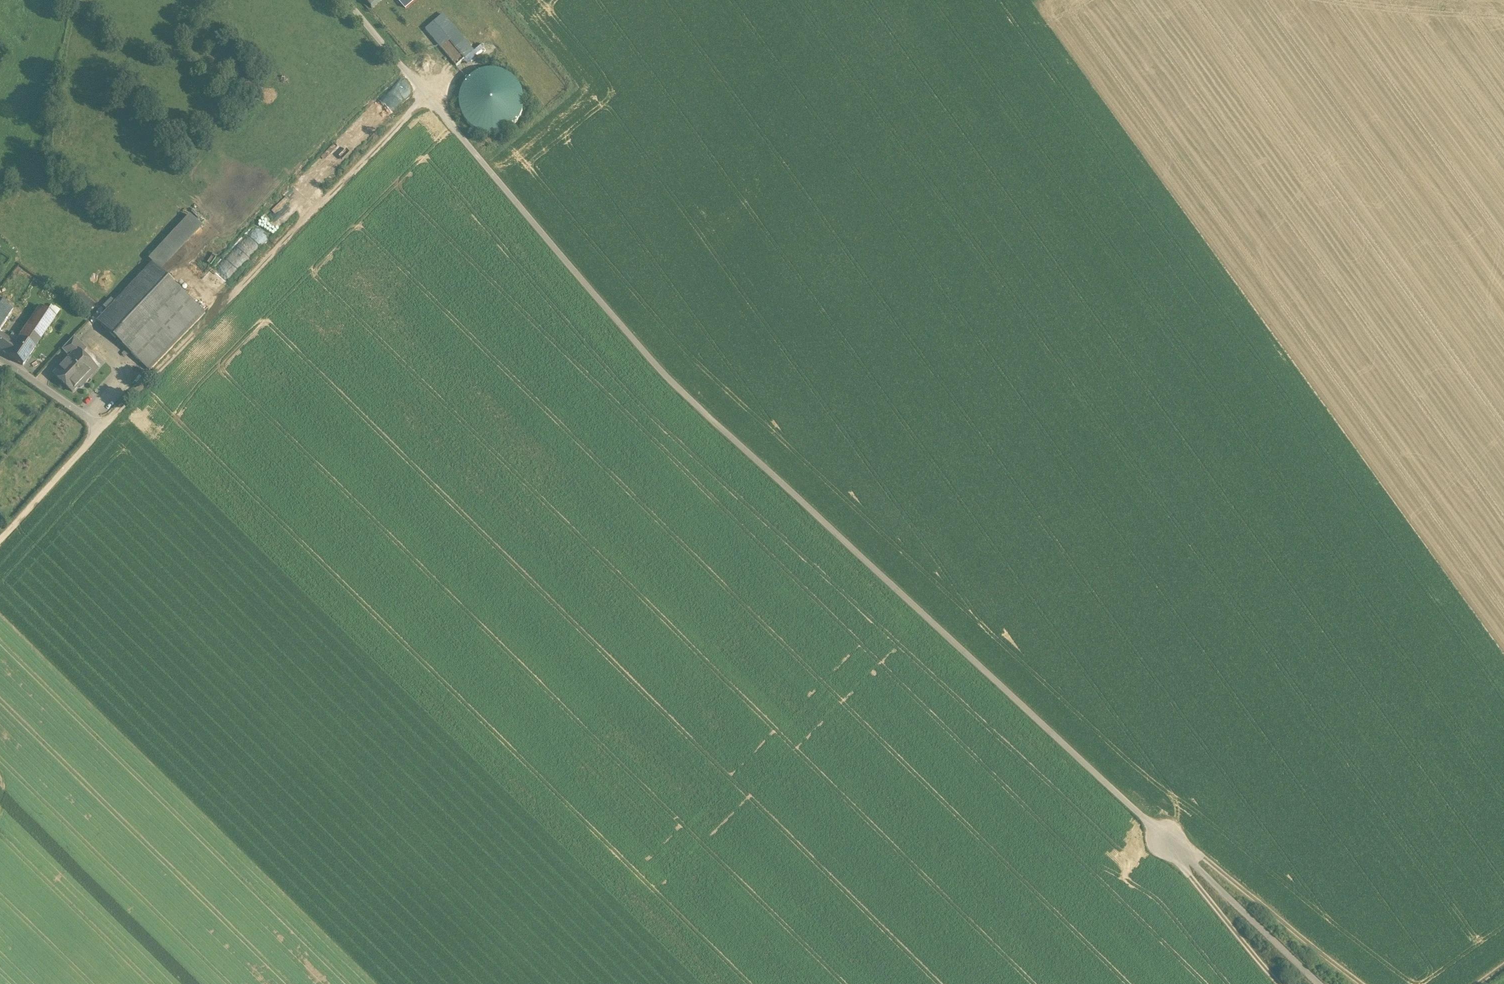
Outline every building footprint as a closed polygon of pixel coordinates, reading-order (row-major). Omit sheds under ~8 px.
[(371,8),(381,0),(364,0),(371,8)] [(446,13),(426,28),(442,48),(452,40),(461,52),(454,57),(461,66),(485,47),(483,44),(475,50),(446,13)] [(506,130),(513,126),(519,120),(522,112),(524,104),(524,96),(521,88),(516,81),(510,75),(503,71),(494,70),(486,70),(478,73),(471,77),(466,84),(462,91),(460,99),(461,108),(463,116),(468,123),(474,128),(481,132),(490,134),(498,133),(506,130)] [(190,216),(149,259),(153,263),(152,264),(161,272),(203,229),(190,216)] [(152,264),(97,322),(132,354),(187,296),(161,272),(152,264)] [(187,296),(132,354),(149,371),(205,314),(187,296)] [(41,308),(20,340),(34,349),(55,317),(41,308)] [(0,311),(0,330),(9,317),(0,311)] [(87,349),(75,337),(62,350),(71,358),(55,375),(73,392),(83,381),(85,383),(95,372),(84,361),(87,358),(83,354),(87,349)] [(34,349),(20,340),(16,346),(8,340),(7,341),(1,350),(1,351),(22,365),(34,349)]
